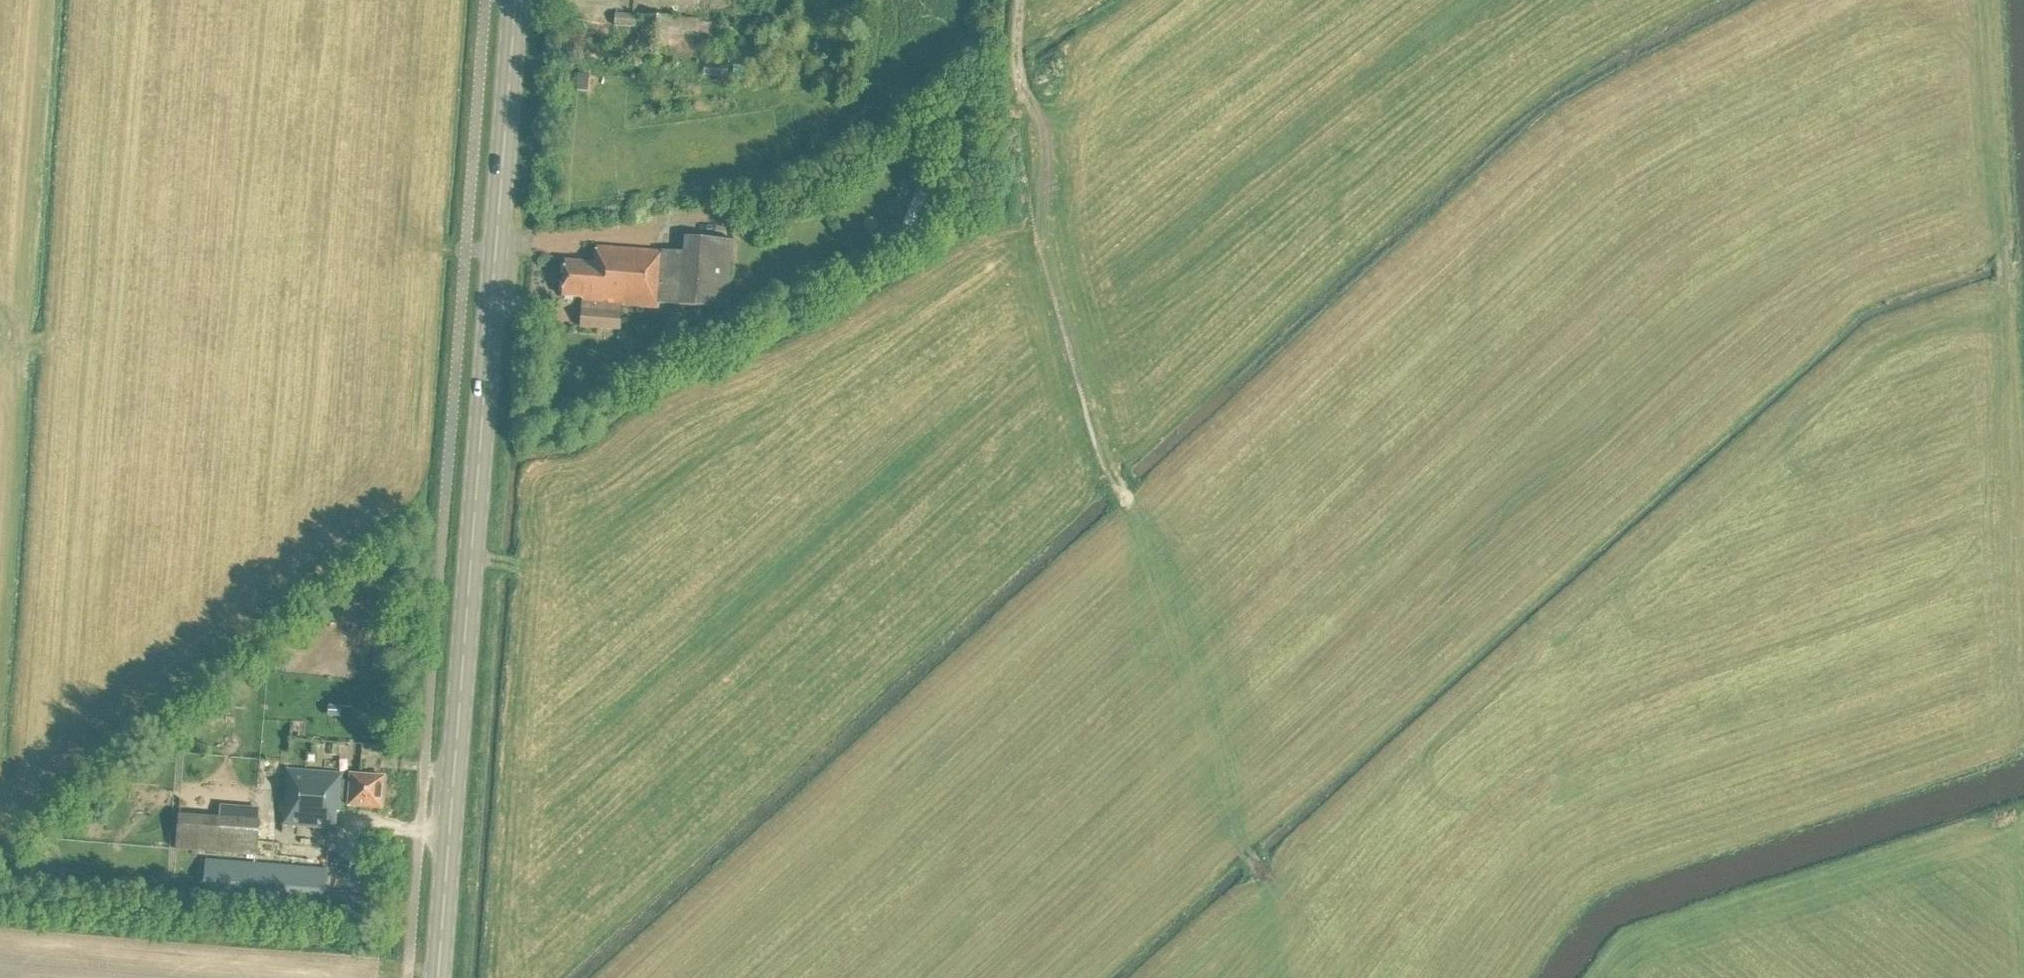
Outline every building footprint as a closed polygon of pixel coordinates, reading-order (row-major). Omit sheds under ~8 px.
[(614,14),(614,27),(635,28),(635,15),(614,14)] [(670,53),(672,20),(672,18),(642,16),(640,51),(670,53)] [(917,190),(902,226),(913,231),(928,195),(917,190)] [(683,254),(662,252),(596,247),(595,264),(565,262),(562,297),(582,298),(579,328),(621,331),(623,307),(658,309),(658,304),(728,310),(735,242),(685,237),(683,254)] [(317,769),(342,772),(343,758),(338,757),(339,745),(320,743),(317,769)] [(342,775),(287,771),(283,826),(335,830),(336,812),(339,812),(340,800),(349,801),(349,806),(381,809),(384,778),(351,776),(350,780),(342,780),(342,775)] [(177,850),(256,856),(259,821),(179,815),(177,850)] [(203,902),(323,911),(326,871),(206,862),(203,902)]
